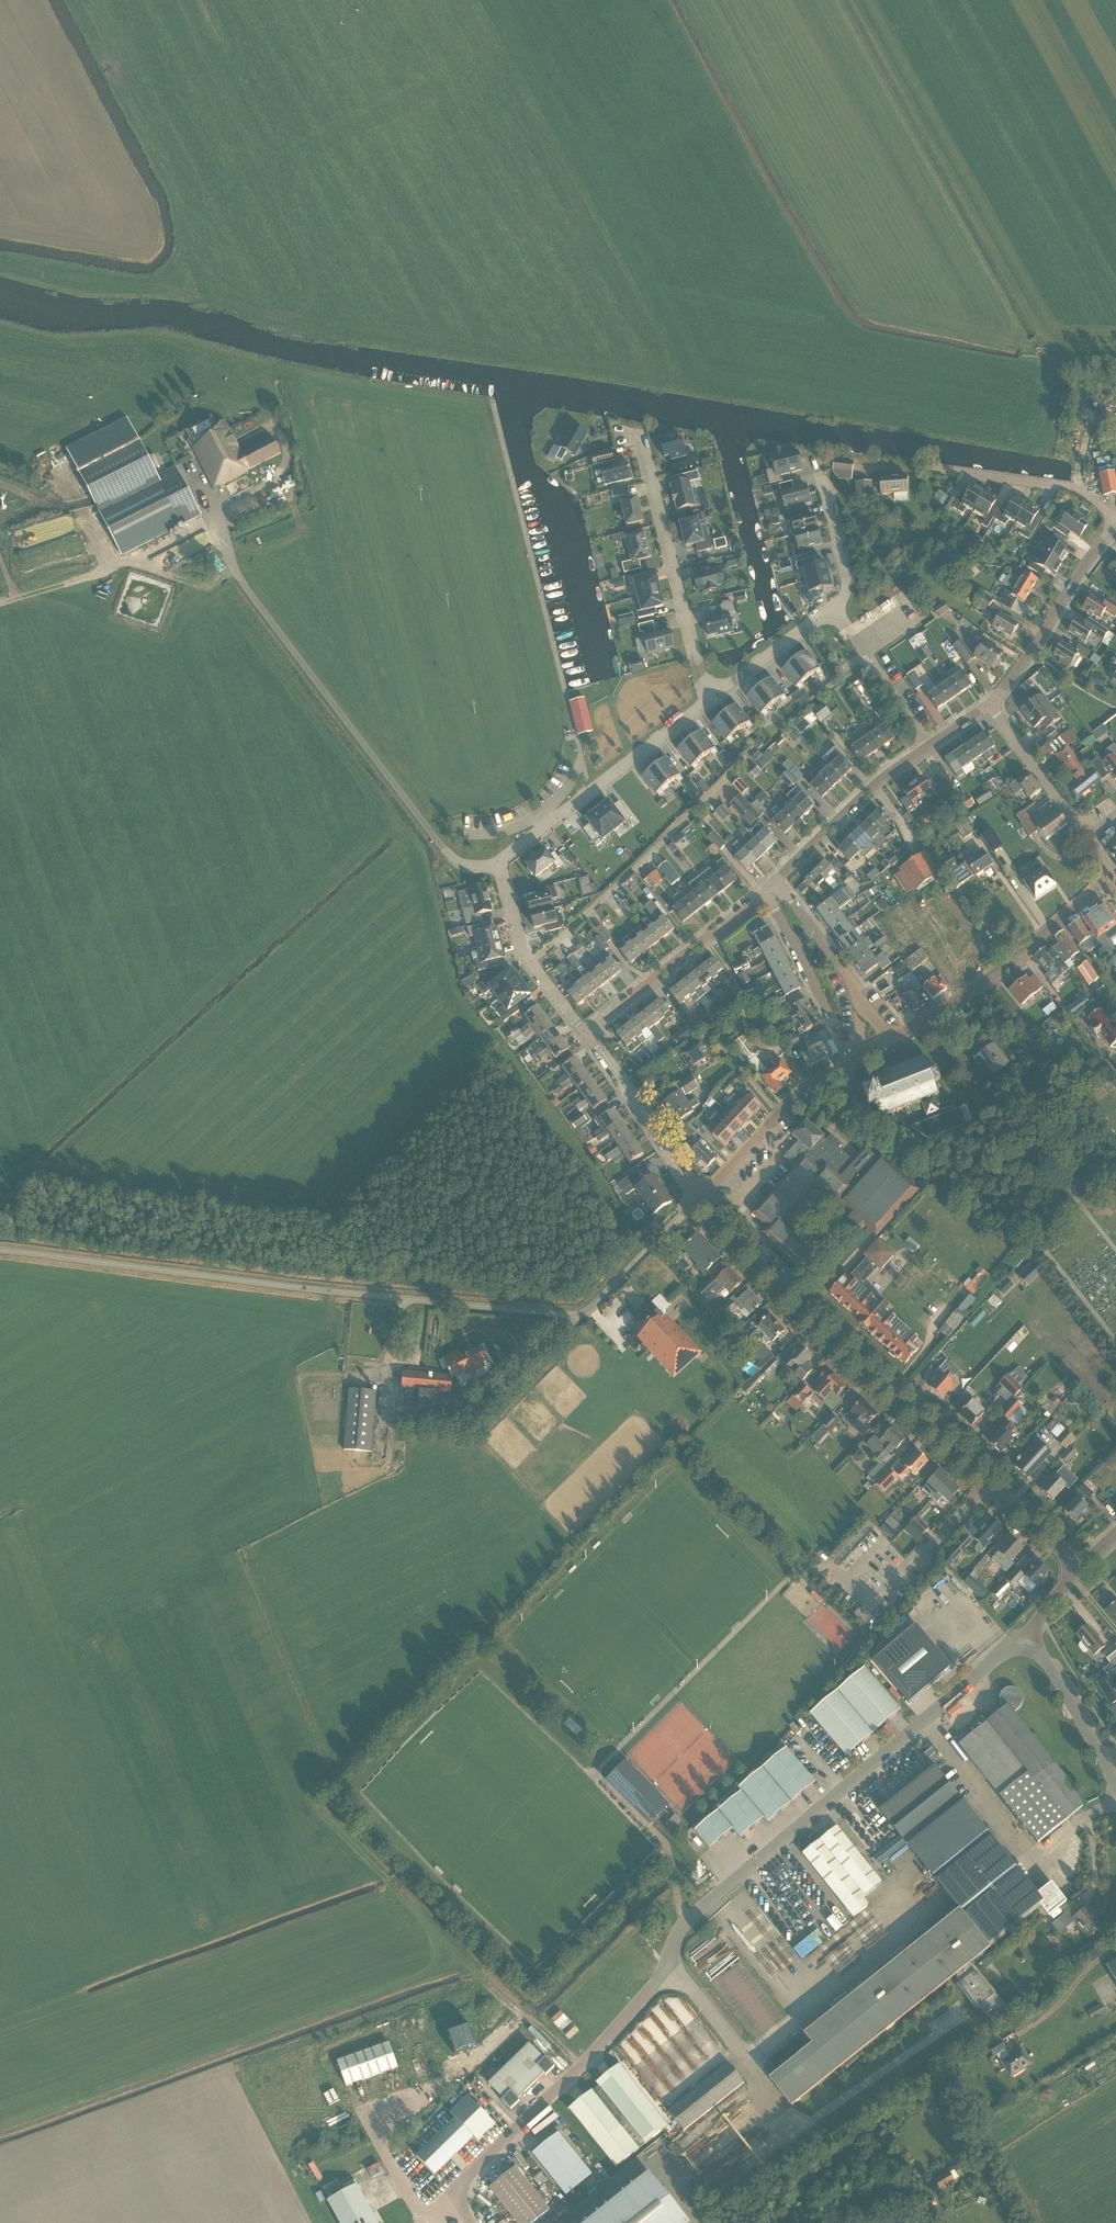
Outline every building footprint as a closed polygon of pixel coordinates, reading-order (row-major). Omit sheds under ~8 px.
[(1104,388),(1095,389),(1097,397),(1105,396),(1104,388)] [(201,515),(187,488),(176,467),(157,476),(129,419),(67,450),(97,507),(122,556),(201,515)] [(272,438),(242,454),(224,421),(215,426),(212,419),(187,431),(191,439),(189,440),(214,488),(220,485),(281,453),(272,438)] [(553,446),(547,458),(553,462),(555,458),(561,461),(566,452),(574,456),(586,435),(572,426),(560,448),(561,448),(560,450),(553,446)] [(591,453),(613,450),(611,439),(590,442),(591,453)] [(686,455),(682,439),(661,444),(664,458),(670,457),(674,473),(698,467),(694,453),(686,455)] [(781,481),(780,475),(802,470),(797,452),(785,455),(783,450),(761,456),(769,485),(781,481)] [(590,457),(592,466),(600,464),(601,468),(600,468),(604,486),(631,479),(627,461),(613,464),(612,461),(614,461),(611,451),(590,457)] [(1099,466),(1110,463),(1109,458),(1097,461),(1099,466)] [(832,471),(838,479),(851,481),(853,462),(833,459),(832,471)] [(695,506),(689,483),(700,480),(697,472),(672,478),(673,484),(671,485),(673,495),(672,495),(672,496),(674,496),(674,500),(673,500),(674,501),(675,501),(677,510),(695,506)] [(1099,475),(1103,496),(1115,494),(1115,476),(1114,472),(1099,475)] [(908,481),(907,481),(907,476),(879,478),(881,495),(894,494),(894,500),(907,499),(907,492),(908,492),(907,483),(908,483),(908,481)] [(794,488),(792,482),(779,485),(785,509),(810,503),(806,485),(794,488)] [(855,483),(856,498),(860,498),(873,497),(872,482),(855,483)] [(767,492),(779,491),(778,484),(766,485),(767,492)] [(985,493),(973,486),(966,497),(961,494),(953,508),(963,514),(966,508),(973,512),(985,493)] [(625,494),(624,488),(611,491),(613,497),(625,494)] [(997,500),(985,493),(973,512),(984,519),(981,525),(987,528),(995,514),(990,511),(997,500)] [(698,496),(701,510),(708,509),(706,495),(698,496)] [(948,511),(955,500),(949,497),(943,508),(948,511)] [(1027,504),(1015,497),(1009,509),(1003,505),(995,520),(1005,526),(1009,520),(1015,524),(1027,504)] [(627,525),(642,522),(636,499),(621,503),(627,525)] [(1039,511),(1027,504),(1015,524),(1022,528),(1019,534),(1029,540),(1038,526),(1032,523),(1039,511)] [(804,517),(803,511),(781,516),(783,523),(786,522),(790,537),(793,536),(817,530),(813,515),(804,517)] [(1057,522),(1053,528),(1064,536),(1068,531),(1079,538),(1088,525),(1082,521),(1085,517),(1077,512),(1074,516),(1069,512),(1060,524),(1057,522)] [(779,517),(770,519),(772,525),(780,523),(779,517)] [(681,524),(686,547),(696,544),(698,553),(712,550),(709,536),(701,538),(697,520),(681,524)] [(953,529),(948,521),(941,526),(947,534),(953,529)] [(821,544),(817,530),(793,536),(795,545),(789,546),(792,559),(796,558),(810,554),(808,547),(821,544)] [(208,532),(148,559),(155,573),(215,547),(208,532)] [(639,560),(651,557),(644,532),(626,537),(632,561),(622,564),(624,574),(641,569),(639,560)] [(1040,542),(1046,546),(1041,553),(1061,564),(1068,553),(1057,546),(1060,541),(1046,532),(1040,542)] [(982,540),(974,535),(968,545),(974,553),(982,540)] [(726,547),(724,539),(713,542),(715,550),(726,547)] [(996,557),(980,547),(975,554),(991,564),(996,557)] [(777,554),(778,561),(790,559),(789,552),(777,554)] [(1041,553),(1034,564),(1031,562),(1028,568),(1040,575),(1043,570),(1054,576),(1061,564),(1041,553)] [(737,556),(726,559),(728,567),(739,564),(737,556)] [(829,576),(826,563),(818,565),(816,558),(795,563),(797,571),(802,570),(805,582),(829,576)] [(711,573),(710,569),(701,572),(702,576),(694,578),(697,590),(705,588),(706,592),(715,590),(714,586),(724,583),(721,571),(711,573)] [(638,595),(659,590),(656,576),(645,579),(643,572),(627,576),(629,583),(634,582),(638,595)] [(1019,582),(1017,580),(1018,578),(1011,574),(1008,578),(1004,585),(1014,591),(1011,595),(1005,591),(1001,599),(1013,606),(1017,599),(1024,603),(1037,581),(1025,573),(1019,582)] [(832,588),(829,576),(805,582),(808,594),(804,595),(805,602),(820,598),(819,592),(832,588)] [(653,613),(652,606),(663,604),(659,590),(638,595),(641,608),(636,610),(637,617),(653,613)] [(974,605),(986,612),(988,610),(993,600),(981,593),(974,605)] [(1100,619),(1104,612),(1114,618),(1115,616),(1115,605),(1107,599),(1104,605),(1091,597),(1083,609),(1100,619)] [(735,613),(733,603),(720,606),(723,615),(713,617),(714,619),(705,621),(709,636),(718,634),(718,635),(733,632),(728,614),(735,613)] [(790,603),(786,606),(794,617),(798,613),(790,603)] [(933,609),(938,618),(948,612),(943,603),(933,609)] [(995,614),(991,619),(995,622),(993,627),(1011,637),(1018,625),(1000,615),(1002,612),(998,610),(995,614)] [(1109,632),(1088,618),(1084,624),(1076,620),(1068,632),(1085,642),(1090,634),(1102,642),(1109,632)] [(656,634),(653,622),(638,626),(640,633),(643,632),(648,654),(674,648),(669,630),(656,634)] [(908,642),(914,652),(927,644),(921,634),(908,642)] [(979,647),(974,656),(993,667),(1002,653),(983,642),(984,640),(978,636),(973,644),(979,647)] [(953,647),(966,666),(975,659),(962,640),(953,647)] [(1061,642),(1054,655),(1070,665),(1078,653),(1061,642)] [(949,661),(957,659),(951,643),(944,645),(949,661)] [(1099,658),(1084,648),(1079,656),(1094,666),(1099,658)] [(801,655),(797,659),(810,677),(815,673),(818,677),(823,673),(820,669),(807,653),(806,652),(801,655)] [(923,660),(933,663),(935,655),(925,652),(923,660)] [(810,677),(797,659),(787,666),(782,670),(783,671),(796,687),(799,691),(804,688),(801,683),(810,677)] [(645,670),(643,660),(631,663),(633,673),(645,670)] [(914,671),(907,676),(916,690),(923,686),(914,671)] [(962,673),(950,680),(960,694),(971,686),(962,673)] [(766,682),(759,687),(773,705),(780,700),(783,704),(788,700),(785,696),(772,679),(771,678),(766,682)] [(857,682),(873,703),(878,700),(862,678),(857,682)] [(960,694),(950,680),(939,688),(949,702),(960,694)] [(1026,694),(1035,687),(1031,681),(1021,688),(1026,694)] [(759,687),(752,693),(753,693),(747,697),(748,698),(761,714),(764,718),(769,714),(766,710),(773,705),(759,687)] [(939,688),(928,696),(937,710),(949,702),(939,688)] [(1020,710),(1027,719),(1049,703),(1037,688),(1022,698),(1023,699),(1024,698),(1029,704),(1020,710)] [(830,712),(821,701),(811,709),(820,720),(830,712)] [(1060,719),(1049,703),(1027,719),(1034,728),(1042,722),(1047,728),(1045,729),(1045,730),(1060,719)] [(731,709),(724,714),(738,731),(745,726),(748,730),(753,727),(750,722),(738,706),(737,706),(737,705),(731,709)] [(876,710),(881,717),(887,712),(882,705),(876,710)] [(572,712),(578,735),(592,731),(586,708),(572,712)] [(724,714),(718,719),(713,723),(713,724),(726,741),(726,740),(729,745),(734,741),(731,737),(738,731),(724,714)] [(926,732),(933,729),(928,718),(922,720),(926,732)] [(822,724),(831,733),(836,728),(826,719),(822,724)] [(873,733),(866,722),(860,726),(868,737),(862,741),(872,755),(883,747),(873,733)] [(883,747),(894,739),(885,725),(873,733),(883,747)] [(850,726),(844,730),(849,736),(855,732),(850,726)] [(1044,735),(1050,743),(1059,736),(1053,728),(1044,735)] [(791,740),(794,743),(800,737),(793,730),(787,736),(788,737),(785,740),(788,743),(791,740)] [(697,735),(696,735),(690,740),(703,758),(710,753),(713,757),(718,753),(715,749),(703,732),(702,731),(697,735)] [(762,737),(766,743),(772,739),(768,733),(762,737)] [(995,747),(985,733),(974,741),(983,754),(995,747)] [(1089,773),(1074,755),(1067,746),(1067,745),(1061,736),(1037,756),(1042,762),(1050,756),(1055,756),(1078,783),(1073,787),(1081,796),(1099,781),(1092,772),(1089,773)] [(690,740),(683,746),(678,750),(679,751),(678,751),(691,767),(695,771),(699,767),(696,763),(703,758),(690,740)] [(862,741),(851,749),(860,763),(872,755),(862,741)] [(974,741),(962,748),(972,762),(983,754),(974,741)] [(1098,758),(1089,764),(1102,781),(1110,775),(1114,780),(1115,779),(1115,747),(1114,744),(1106,750),(1111,757),(1102,763),(1098,758)] [(846,759),(835,747),(834,748),(835,748),(826,757),(828,758),(824,761),(830,767),(842,779),(852,770),(844,762),(846,759)] [(740,756),(735,749),(732,750),(731,748),(726,752),(728,755),(733,761),(740,756)] [(972,762),(962,748),(945,760),(958,778),(964,774),(961,770),(972,762)] [(769,751),(756,763),(763,770),(776,758),(769,751)] [(662,762),(655,767),(668,785),(675,779),(678,784),(683,780),(680,776),(680,775),(668,759),(667,758),(662,762)] [(747,770),(755,778),(761,772),(753,764),(747,770)] [(655,767),(648,772),(648,773),(643,776),(644,778),(643,778),(656,794),(660,798),(665,794),(661,790),(668,785),(655,767)] [(830,767),(820,777),(832,789),(842,779),(830,767)] [(795,768),(789,773),(798,783),(804,777),(795,768)] [(934,773),(948,793),(947,793),(949,796),(950,795),(955,787),(942,768),(934,773)] [(816,781),(810,786),(822,798),(832,789),(820,777),(814,771),(810,775),(816,781)] [(796,781),(786,772),(780,779),(789,788),(796,781)] [(911,783),(923,800),(933,794),(932,792),(938,788),(932,779),(933,781),(928,785),(926,784),(921,777),(911,783)] [(999,788),(1004,784),(999,777),(994,780),(986,785),(994,796),(1001,791),(999,788)] [(1031,779),(1024,784),(1020,778),(1009,786),(1015,795),(1023,790),(1030,800),(1041,792),(1031,779)] [(697,784),(702,792),(707,787),(702,780),(697,784)] [(686,788),(695,799),(701,794),(693,783),(686,788)] [(913,806),(914,807),(923,800),(911,783),(902,790),(907,797),(907,799),(902,803),(901,801),(900,802),(907,810),(913,806)] [(1001,792),(1006,799),(1012,794),(1010,791),(1005,785),(1001,788),(1003,791),(1001,792)] [(787,798),(787,799),(804,816),(814,806),(797,788),(787,798)] [(764,804),(770,799),(764,793),(758,797),(764,804)] [(957,802),(963,812),(975,805),(969,795),(957,802)] [(657,803),(661,809),(668,804),(663,798),(657,803)] [(787,799),(783,804),(778,808),(794,825),(804,816),(787,799)] [(757,801),(751,806),(760,816),(766,811),(757,801)] [(609,802),(597,811),(613,832),(625,823),(624,823),(631,818),(620,802),(613,808),(609,802)] [(723,822),(730,816),(722,807),(715,813),(723,822)] [(750,807),(741,816),(750,826),(760,817),(750,807)] [(794,825),(778,808),(777,807),(772,812),(778,817),(772,823),(784,835),(794,825)] [(590,825),(583,830),(593,842),(600,837),(602,840),(613,832),(597,811),(586,819),(590,825)] [(885,840),(895,830),(877,811),(867,821),(885,840)] [(1040,827),(1036,821),(1031,825),(1028,820),(1030,818),(1024,811),(1016,817),(1021,824),(1030,837),(1037,832),(1036,831),(1039,830),(1046,840),(1066,825),(1058,813),(1040,827)] [(934,820),(933,819),(934,818),(931,812),(929,813),(929,812),(920,818),(926,826),(934,820)] [(904,817),(909,825),(915,821),(909,813),(904,817)] [(975,820),(972,816),(965,820),(968,825),(975,820)] [(964,839),(973,833),(964,820),(954,827),(947,818),(940,823),(951,840),(960,834),(964,839)] [(875,849),(885,840),(867,821),(858,831),(869,843),(875,849)] [(766,829),(759,822),(748,833),(754,840),(766,852),(776,842),(765,830),(766,829)] [(720,851),(727,845),(714,831),(707,838),(720,851)] [(859,852),(869,843),(858,831),(848,840),(859,852)] [(982,836),(993,853),(1002,847),(991,831),(982,836)] [(750,844),(745,849),(756,862),(766,852),(754,840),(748,833),(747,832),(743,836),(750,844)] [(1115,832),(1102,843),(1107,850),(1106,850),(1108,852),(1107,853),(1114,861),(1115,860),(1115,861),(1115,833),(1115,832)] [(684,835),(676,841),(687,857),(695,851),(684,835)] [(838,850),(849,862),(859,852),(848,840),(838,850)] [(756,862),(745,849),(737,842),(733,846),(740,854),(735,859),(746,871),(756,862)] [(668,847),(672,853),(677,850),(672,844),(668,847)] [(708,849),(714,856),(719,851),(712,845),(708,849)] [(568,850),(559,855),(563,861),(571,855),(568,850)] [(548,857),(544,851),(526,865),(528,868),(526,869),(531,875),(533,874),(535,877),(553,863),(556,868),(562,863),(554,853),(548,857)] [(931,860),(932,859),(926,851),(899,870),(914,891),(940,873),(931,860)] [(982,851),(965,862),(975,876),(992,865),(982,851)] [(721,871),(715,876),(726,889),(737,880),(726,867),(728,866),(723,859),(715,864),(721,871)] [(952,860),(941,867),(956,889),(974,877),(964,863),(959,866),(958,864),(956,866),(952,860)] [(815,871),(825,882),(830,887),(833,891),(839,886),(830,877),(829,878),(827,877),(833,871),(835,873),(835,872),(825,862),(815,871)] [(1039,864),(1038,862),(1031,867),(1036,875),(1024,883),(1025,884),(1036,899),(1055,886),(1039,864)] [(659,869),(672,885),(679,879),(666,863),(659,869)] [(715,876),(710,869),(699,877),(715,897),(726,889),(715,876)] [(647,878),(654,886),(663,879),(656,870),(647,878)] [(825,882),(815,871),(805,881),(815,892),(815,891),(820,896),(824,893),(819,888),(817,886),(823,880),(825,882)] [(637,875),(625,883),(632,893),(644,885),(637,875)] [(588,877),(579,879),(583,896),(592,893),(588,877)] [(715,897),(699,877),(688,886),(694,893),(704,906),(715,897)] [(807,888),(803,884),(797,890),(801,894),(807,888)] [(958,931),(965,939),(980,925),(941,884),(924,900),(956,934),(958,931)] [(489,894),(488,895),(485,886),(469,890),(473,908),(463,911),(466,924),(482,920),(480,914),(492,911),(490,902),(491,902),(489,894)] [(531,914),(553,909),(551,900),(557,898),(554,886),(538,890),(540,897),(527,900),(531,914)] [(875,888),(863,895),(869,902),(879,896),(875,888)] [(850,901),(843,891),(817,911),(824,920),(837,910),(838,911),(850,901)] [(694,893),(684,901),(683,901),(694,914),(704,906),(694,893)] [(683,923),(694,914),(683,901),(684,901),(678,894),(672,898),(678,905),(672,910),(683,923)] [(882,900),(877,904),(883,912),(888,908),(882,900)] [(625,901),(619,905),(627,914),(629,917),(634,913),(632,910),(625,901)] [(663,938),(674,930),(664,917),(651,901),(644,907),(658,924),(654,927),(663,938)] [(1095,940),(1115,969),(1115,922),(1103,903),(1102,904),(1103,904),(1083,918),(1083,917),(1082,918),(1093,933),(1091,934),(1095,940)] [(562,916),(555,918),(553,909),(531,914),(534,929),(547,926),(549,932),(565,928),(562,916)] [(838,911),(837,910),(824,920),(832,931),(845,921),(838,911)] [(832,931),(840,942),(854,932),(858,928),(850,917),(845,921),(832,931)] [(891,917),(882,923),(887,929),(895,923),(891,917)] [(865,923),(869,929),(875,924),(871,919),(865,923)] [(652,947),(663,938),(654,927),(653,925),(648,920),(644,924),(648,929),(649,931),(643,935),(643,936),(652,947)] [(1088,940),(1090,943),(1095,940),(1091,934),(1088,936),(1078,921),(1068,928),(1080,945),(1088,940)] [(474,936),(478,949),(499,943),(495,928),(489,930),(487,923),(467,929),(469,937),(474,936)] [(606,943),(612,939),(601,925),(595,930),(606,943)] [(775,940),(769,928),(754,935),(760,948),(775,940)] [(641,956),(652,947),(643,936),(643,935),(642,934),(637,929),(633,932),(637,937),(637,938),(638,939),(632,944),(641,956)] [(1059,943),(1053,948),(1064,963),(1079,953),(1063,931),(1055,938),(1059,943)] [(840,942),(848,953),(866,939),(863,935),(858,938),(854,932),(840,942)] [(593,942),(603,954),(609,948),(599,936),(593,942)] [(872,944),(876,949),(887,941),(883,936),(872,944)] [(641,956),(632,944),(631,942),(631,943),(627,937),(622,941),(626,946),(627,948),(621,953),(620,951),(630,964),(641,956)] [(866,939),(848,953),(857,964),(870,953),(867,950),(872,946),(866,939)] [(781,952),(775,940),(760,948),(761,948),(753,952),(756,957),(763,954),(766,960),(781,952)] [(937,954),(953,976),(956,973),(962,980),(981,967),(968,950),(963,954),(954,942),(937,954)] [(496,960),(503,958),(499,943),(478,949),(481,962),(476,963),(478,971),(498,966),(496,960)] [(741,951),(743,956),(754,951),(752,946),(741,951)] [(1045,948),(1034,957),(1048,975),(1054,971),(1059,977),(1068,970),(1051,948),(1047,952),(1045,948)] [(911,972),(928,959),(921,949),(903,962),(911,972)] [(788,964),(781,952),(766,960),(773,972),(788,964)] [(607,964),(601,969),(610,980),(621,971),(611,958),(607,953),(602,957),(606,962),(607,964)] [(870,953),(857,964),(865,975),(878,965),(882,971),(891,964),(887,958),(883,953),(874,959),(870,953)] [(590,977),(589,975),(589,976),(573,955),(567,959),(577,971),(578,971),(584,979),(585,981),(579,986),(588,997),(590,996),(594,995),(594,993),(599,989),(590,977)] [(703,967),(712,979),(711,979),(713,981),(713,980),(717,985),(721,982),(717,977),(718,977),(716,975),(722,970),(724,972),(714,958),(703,967)] [(732,967),(736,976),(750,969),(746,960),(732,967)] [(595,973),(590,977),(599,989),(610,980),(601,969),(600,967),(596,962),(591,965),(595,971),(596,973),(595,973)] [(1077,969),(1089,986),(1099,979),(1087,962),(1077,969)] [(773,972),(773,973),(779,984),(794,976),(788,964),(773,972)] [(902,964),(893,972),(900,979),(909,971),(902,964)] [(561,965),(556,969),(559,971),(564,977),(568,973),(563,968),(561,965)] [(752,970),(755,977),(766,973),(763,966),(752,970)] [(705,983),(711,979),(712,979),(703,967),(692,976),(701,987),(700,987),(702,989),(706,994),(710,991),(706,985),(707,985),(705,983)] [(492,989),(499,998),(519,983),(510,971),(503,977),(498,970),(478,985),(484,994),(492,989)] [(921,987),(911,973),(898,982),(906,995),(901,998),(912,1013),(925,1005),(916,991),(921,987)] [(941,979),(937,982),(935,979),(932,981),(926,974),(920,979),(925,986),(924,987),(933,999),(944,991),(943,990),(947,988),(941,979)] [(1034,975),(1029,980),(1026,976),(1009,990),(1021,1005),(1038,992),(1038,991),(1043,987),(1034,975)] [(694,992),(700,987),(701,987),(692,976),(681,984),(690,996),(689,996),(691,998),(691,997),(695,1003),(700,999),(695,994),(696,994),(694,992)] [(779,984),(785,996),(800,989),(794,976),(779,984)] [(567,993),(577,1006),(588,997),(579,986),(578,984),(574,979),(569,983),(573,988),(574,990),(569,994),(567,993)] [(528,995),(519,983),(499,998),(504,1006),(497,1011),(504,1022),(525,1006),(521,1000),(528,995)] [(684,1003),(685,1002),(683,1001),(689,996),(690,996),(681,984),(669,993),(680,1006),(688,1016),(692,1013),(689,1008),(684,1003)] [(739,1001),(745,998),(738,984),(732,987),(739,1001)] [(751,984),(745,987),(748,994),(754,991),(751,984)] [(1096,992),(1099,995),(1106,990),(1104,987),(1096,992)] [(795,1003),(806,995),(803,991),(792,998),(795,1003)] [(658,1020),(659,1022),(660,1022),(664,1027),(668,1024),(664,1018),(663,1016),(669,1012),(671,1013),(661,1000),(649,1009),(658,1020)] [(813,1013),(806,1000),(793,1007),(794,1007),(796,1006),(800,1014),(797,1015),(791,1018),(794,1022),(800,1019),(800,1020),(802,1018),(813,1013)] [(1114,1018),(1115,1016),(1115,1006),(1112,1000),(1105,1005),(1114,1018)] [(728,1005),(720,1010),(723,1015),(731,1009),(728,1005)] [(546,1018),(538,1007),(525,1017),(530,1024),(519,1031),(522,1035),(546,1018)] [(721,1013),(717,1009),(715,1007),(710,1011),(716,1018),(721,1013)] [(653,1024),(658,1020),(649,1009),(638,1017),(647,1029),(648,1031),(649,1031),(659,1043),(664,1039),(653,1024)] [(1101,1010),(1088,1019),(1092,1025),(1089,1027),(1097,1038),(1101,1036),(1110,1048),(1112,1047),(1114,1049),(1115,1049),(1115,1031),(1101,1010)] [(819,1025),(813,1013),(802,1018),(806,1026),(803,1027),(804,1027),(798,1030),(800,1034),(806,1031),(806,1032),(819,1025)] [(647,1029),(638,1017),(627,1026),(636,1037),(636,1038),(637,1039),(638,1039),(642,1044),(646,1041),(642,1036),(643,1035),(641,1034),(647,1029)] [(540,1038),(553,1028),(546,1018),(522,1035),(525,1039),(535,1031),(540,1038)] [(690,1026),(694,1032),(701,1027),(696,1021),(690,1026)] [(627,1026),(616,1035),(626,1048),(627,1048),(631,1053),(642,1044),(638,1039),(637,1039),(636,1038),(636,1037),(627,1026)] [(680,1033),(686,1040),(693,1034),(687,1026),(680,1033)] [(505,1035),(510,1043),(521,1035),(516,1027),(505,1035)] [(561,1039),(553,1028),(540,1038),(545,1045),(535,1052),(538,1056),(561,1039)] [(832,1055),(825,1042),(822,1036),(820,1032),(816,1034),(818,1039),(810,1043),(820,1061),(832,1055)] [(796,1036),(784,1043),(787,1048),(799,1042),(796,1036)] [(743,1045),(746,1043),(742,1038),(739,1040),(738,1040),(737,1041),(734,1037),(728,1042),(731,1046),(730,1047),(734,1051),(734,1052),(743,1063),(744,1061),(758,1078),(760,1077),(775,1095),(783,1088),(779,1083),(791,1073),(779,1058),(774,1062),(775,1064),(767,1071),(753,1054),(751,1056),(743,1045)] [(681,1055),(692,1072),(711,1060),(704,1050),(708,1047),(702,1038),(698,1041),(700,1043),(681,1055)] [(810,1043),(808,1038),(799,1042),(801,1045),(805,1044),(806,1045),(809,1051),(808,1051),(810,1053),(802,1057),(801,1054),(801,1055),(807,1068),(820,1061),(810,1043)] [(556,1059),(569,1050),(561,1039),(538,1056),(540,1060),(551,1053),(556,1059)] [(994,1075),(1007,1065),(1008,1066),(1008,1065),(993,1045),(993,1046),(974,1060),(973,1060),(979,1067),(979,1066),(984,1063),(994,1076),(994,1075)] [(654,1053),(659,1060),(667,1055),(662,1047),(654,1053)] [(639,1059),(642,1063),(649,1059),(646,1055),(639,1059)] [(871,1079),(865,1082),(864,1089),(870,1093),(863,1096),(868,1109),(873,1108),(874,1110),(877,1110),(879,1117),(879,1119),(880,1119),(880,1118),(886,1116),(886,1117),(887,1117),(887,1115),(896,1111),(897,1113),(898,1113),(897,1111),(904,1108),(907,1114),(923,1108),(926,1116),(927,1116),(929,1121),(910,1128),(928,1140),(972,1122),(966,1106),(956,1110),(955,1107),(938,1111),(936,1106),(940,1104),(937,1098),(933,1099),(933,1097),(937,1095),(938,1096),(939,1095),(938,1094),(938,1088),(940,1088),(939,1087),(938,1087),(934,1084),(938,1079),(940,1079),(940,1078),(938,1078),(935,1070),(936,1069),(935,1069),(934,1070),(928,1069),(928,1064),(930,1063),(930,1062),(928,1063),(923,1059),(924,1057),(923,1057),(922,1059),(914,1062),(914,1060),(913,1061),(913,1062),(904,1066),(903,1065),(902,1065),(903,1067),(893,1070),(893,1069),(891,1069),(892,1071),(883,1075),(882,1073),(881,1073),(881,1075),(872,1079),(871,1077),(870,1078),(871,1079)] [(575,1059),(562,1068),(570,1079),(583,1069),(575,1059)] [(583,1069),(570,1079),(578,1090),(591,1080),(583,1069)] [(643,1077),(649,1086),(658,1080),(652,1071),(643,1077)] [(691,1077),(679,1085),(685,1095),(698,1087),(691,1077)] [(566,1082),(563,1078),(557,1083),(560,1086),(566,1082)] [(585,1100),(599,1090),(591,1080),(578,1090),(585,1100)] [(563,1090),(569,1086),(566,1082),(560,1086),(563,1090)] [(979,1087),(971,1093),(979,1104),(987,1099),(979,1087)] [(599,1090),(585,1100),(582,1103),(575,1107),(578,1111),(588,1104),(593,1111),(607,1101),(599,1090)] [(695,1099),(688,1104),(680,1091),(663,1103),(676,1123),(693,1111),(692,1109),(699,1104),(695,1099)] [(754,1114),(760,1108),(755,1102),(754,1103),(748,1097),(742,1103),(733,1094),(730,1098),(751,1118),(754,1114)] [(730,1116),(742,1127),(748,1121),(751,1118),(730,1098),(727,1102),(735,1110),(730,1116)] [(575,1107),(582,1103),(579,1099),(572,1104),(575,1107)] [(621,1122),(613,1111),(601,1119),(598,1116),(594,1119),(601,1129),(603,1133),(621,1122)] [(581,1114),(570,1122),(576,1129),(586,1121),(581,1114)] [(721,1125),(733,1137),(742,1127),(730,1116),(721,1125)] [(721,1125),(712,1117),(709,1121),(718,1129),(712,1135),(724,1147),(733,1137),(721,1125)] [(594,1140),(590,1142),(590,1143),(593,1146),(610,1135),(615,1142),(628,1132),(621,1122),(603,1133),(604,1133),(597,1138),(594,1141),(594,1140)] [(804,1124),(802,1125),(801,1128),(793,1136),(799,1141),(784,1158),(795,1167),(752,1214),(769,1229),(764,1234),(802,1268),(814,1256),(794,1237),(799,1232),(788,1222),(818,1189),(830,1200),(828,1202),(834,1207),(839,1201),(840,1203),(849,1212),(845,1216),(846,1231),(861,1230),(865,1226),(876,1236),(918,1190),(881,1157),(879,1159),(866,1147),(852,1162),(838,1149),(841,1146),(832,1137),(828,1141),(827,1141),(823,1137),(806,1122),(804,1124)] [(681,1129),(689,1137),(694,1132),(686,1124),(681,1129)] [(594,1134),(597,1138),(604,1133),(603,1133),(601,1129),(594,1134)] [(608,1162),(612,1160),(622,1153),(636,1143),(628,1132),(615,1142),(619,1147),(604,1157),(608,1162)] [(590,1143),(590,1142),(594,1140),(589,1134),(583,1138),(587,1145),(590,1143)] [(699,1144),(697,1146),(692,1139),(687,1144),(692,1151),(691,1151),(696,1155),(694,1158),(699,1164),(701,1161),(707,1167),(715,1159),(699,1144)] [(630,1163),(643,1154),(636,1143),(622,1153),(612,1160),(614,1164),(620,1159),(621,1160),(625,1157),(630,1163)] [(636,1172),(618,1184),(626,1196),(636,1189),(653,1215),(671,1203),(654,1177),(644,1183),(636,1172)] [(698,1265),(696,1266),(703,1274),(721,1258),(714,1250),(712,1252),(696,1234),(682,1248),(698,1265)] [(879,1239),(864,1256),(867,1258),(853,1274),(863,1283),(877,1268),(880,1270),(895,1254),(879,1239)] [(668,1251),(678,1261),(684,1255),(675,1245),(668,1251)] [(676,1264),(684,1273),(690,1267),(683,1258),(676,1264)] [(1020,1278),(1028,1287),(1040,1274),(1032,1266),(1020,1278)] [(712,1278),(697,1292),(705,1300),(715,1290),(718,1293),(724,1287),(730,1293),(736,1287),(737,1288),(738,1286),(741,1283),(728,1269),(718,1279),(715,1282),(712,1278)] [(979,1275),(986,1281),(990,1276),(983,1270),(979,1275)] [(829,1293),(857,1319),(861,1322),(860,1324),(890,1351),(888,1353),(894,1358),(895,1356),(905,1365),(919,1349),(904,1335),(906,1333),(884,1312),(889,1307),(882,1300),(876,1305),(845,1277),(846,1277),(845,1276),(829,1293)] [(966,1289),(973,1295),(984,1283),(977,1277),(966,1289)] [(1003,1296),(1014,1286),(1008,1279),(997,1289),(1003,1296)] [(730,1300),(730,1301),(721,1309),(727,1317),(737,1308),(741,1312),(744,1309),(750,1315),(756,1309),(757,1309),(758,1308),(761,1305),(748,1291),(738,1301),(734,1297),(730,1300)] [(666,1315),(667,1314),(666,1309),(670,1305),(661,1295),(633,1321),(635,1323),(629,1329),(633,1334),(626,1341),(631,1345),(638,1339),(674,1377),(701,1352),(666,1315)] [(743,1332),(745,1335),(742,1339),(739,1335),(734,1339),(743,1349),(761,1333),(771,1344),(785,1331),(770,1315),(756,1327),(754,1325),(752,1327),(750,1325),(746,1328),(747,1329),(743,1332)] [(727,1329),(733,1336),(739,1330),(733,1323),(727,1329)] [(801,1346),(789,1359),(786,1356),(782,1361),(781,1362),(791,1370),(795,1365),(799,1368),(794,1374),(802,1382),(813,1370),(805,1363),(812,1356),(801,1346)] [(465,1371),(468,1370),(489,1361),(482,1347),(461,1357),(464,1362),(453,1367),(452,1376),(403,1372),(402,1389),(405,1389),(405,1394),(414,1394),(414,1391),(420,1391),(418,1411),(436,1413),(437,1392),(451,1393),(451,1392),(463,1394),(465,1378),(464,1378),(465,1371)] [(768,1354),(755,1367),(760,1371),(773,1359),(768,1354)] [(767,1374),(769,1376),(780,1364),(774,1360),(761,1374),(760,1372),(748,1385),(753,1389),(767,1374)] [(947,1360),(937,1371),(941,1376),(930,1388),(941,1398),(953,1385),(949,1382),(959,1371),(947,1360)] [(814,1392),(824,1401),(832,1392),(837,1397),(845,1388),(839,1383),(840,1381),(833,1375),(831,1377),(825,1371),(819,1378),(823,1382),(814,1392)] [(1007,1375),(999,1384),(1003,1387),(997,1393),(1008,1403),(1013,1397),(1022,1389),(1021,1388),(1026,1384),(1013,1371),(1008,1376),(1007,1375)] [(787,1403),(797,1412),(810,1397),(808,1395),(811,1392),(803,1385),(787,1403)] [(349,1390),(344,1450),(371,1452),(376,1392),(349,1390)] [(972,1401),(981,1397),(978,1390),(969,1394),(972,1401)] [(378,1406),(392,1406),(392,1394),(378,1393),(378,1406)] [(439,1395),(438,1408),(461,1410),(462,1397),(439,1395)] [(1069,1404),(1079,1405),(1079,1396),(1070,1396),(1069,1404)] [(979,1416),(984,1411),(973,1401),(972,1402),(967,1397),(959,1404),(964,1408),(959,1414),(972,1426),(980,1417),(979,1416)] [(1014,1400),(1001,1414),(1009,1421),(1011,1418),(1018,1424),(1029,1413),(1022,1407),(1014,1400)] [(864,1437),(872,1429),(867,1425),(877,1415),(862,1401),(851,1413),(859,1420),(852,1426),(864,1437)] [(835,1419),(836,1419),(831,1415),(822,1424),(830,1432),(839,1422),(835,1419)] [(1015,1429),(1006,1421),(1000,1428),(1001,1430),(990,1443),(1000,1453),(1001,1452),(1002,1453),(1006,1449),(1004,1448),(1012,1439),(1009,1436),(1015,1429)] [(1058,1425),(1051,1433),(1057,1439),(1056,1440),(1066,1449),(1075,1440),(1065,1431),(1058,1425)] [(820,1426),(814,1435),(823,1441),(829,1431),(820,1426)] [(892,1428),(883,1438),(879,1443),(873,1437),(866,1445),(872,1451),(869,1455),(873,1460),(873,1461),(874,1462),(875,1461),(879,1465),(870,1475),(878,1482),(889,1470),(881,1463),(890,1453),(890,1452),(894,1448),(896,1450),(905,1440),(892,1428)] [(847,1435),(840,1443),(848,1452),(856,1444),(847,1435)] [(1036,1468),(1040,1463),(1041,1464),(1051,1453),(1037,1441),(1020,1460),(1019,1459),(1017,1461),(1018,1462),(1014,1466),(1028,1478),(1037,1468),(1036,1468)] [(1060,1458),(1067,1464),(1077,1453),(1071,1447),(1060,1458)] [(917,1452),(904,1466),(905,1466),(898,1474),(902,1479),(910,1471),(915,1476),(928,1462),(917,1452)] [(1077,1480),(1063,1467),(1041,1490),(1052,1500),(1065,1487),(1068,1490),(1077,1480)] [(876,1485),(884,1492),(898,1478),(890,1470),(876,1485)] [(937,1493),(938,1493),(949,1481),(939,1471),(927,1484),(937,1493)] [(938,1493),(937,1493),(932,1499),(937,1503),(938,1501),(942,1497),(948,1503),(952,1506),(960,1498),(956,1494),(959,1490),(949,1481),(938,1493)] [(1084,1485),(1079,1490),(1074,1495),(1077,1498),(1064,1512),(1075,1522),(1075,1521),(1076,1521),(1081,1515),(1082,1515),(1081,1515),(1088,1507),(1082,1502),(1086,1497),(1089,1499),(1093,1494),(1084,1485)] [(911,1522),(909,1524),(923,1537),(929,1529),(922,1523),(916,1517),(911,1522)] [(989,1542),(1001,1530),(1002,1529),(990,1519),(978,1532),(978,1533),(973,1538),(979,1544),(975,1549),(981,1554),(985,1549),(984,1548),(989,1543),(989,1542)] [(897,1533),(887,1523),(881,1529),(891,1539),(897,1533)] [(966,1535),(943,1561),(948,1567),(972,1541),(966,1535)] [(1010,1562),(1022,1549),(1023,1548),(1011,1538),(1011,1539),(999,1552),(999,1551),(999,1552),(1010,1562)] [(1042,1581),(1041,1580),(1048,1572),(1038,1562),(1025,1576),(1016,1569),(1005,1581),(1014,1589),(1020,1582),(1026,1587),(1031,1582),(1036,1587),(1042,1581)] [(999,1588),(1004,1593),(1010,1587),(1005,1582),(999,1588)] [(970,1587),(978,1594),(982,1590),(974,1583),(970,1587)] [(1106,1610),(1115,1623),(1115,1602),(1106,1610)] [(915,1625),(873,1661),(909,1704),(951,1667),(915,1625)] [(1082,1642),(1079,1644),(1079,1647),(1083,1652),(1086,1652),(1089,1650),(1094,1656),(1105,1647),(1088,1625),(1076,1635),(1082,1642)] [(1111,1664),(1115,1660),(1115,1646),(1115,1645),(1103,1655),(1111,1664)] [(864,1668),(810,1714),(846,1757),(900,1710),(864,1668)] [(1109,1676),(1097,1683),(1110,1706),(1115,1703),(1115,1689),(1109,1676)] [(1021,1693),(1020,1692),(1019,1691),(1019,1690),(1017,1689),(1016,1689),(1015,1688),(1014,1688),(1013,1688),(1011,1687),(1010,1687),(1008,1688),(1007,1688),(1006,1688),(1004,1689),(1003,1690),(1002,1691),(1001,1693),(1000,1693),(1000,1694),(1000,1695),(999,1696),(999,1698),(999,1699),(999,1700),(999,1702),(999,1703),(1000,1704),(1000,1705),(1003,1709),(987,1722),(982,1716),(954,1739),(1037,1843),(1083,1807),(1075,1793),(1077,1791),(1013,1712),(1019,1708),(1020,1707),(1020,1706),(1021,1705),(1022,1704),(1022,1703),(1022,1701),(1023,1700),(1023,1699),(1023,1698),(1022,1697),(1022,1696),(1022,1694),(1021,1693)] [(741,1792),(694,1831),(709,1849),(733,1829),(740,1838),(764,1818),(768,1823),(815,1783),(786,1748),(738,1788),(741,1792)] [(932,1748),(924,1755),(927,1759),(936,1752),(932,1748)] [(878,1794),(871,1800),(878,1809),(906,1844),(961,1799),(934,1765),(941,1760),(939,1757),(941,1756),(939,1753),(937,1755),(936,1752),(927,1759),(922,1763),(919,1761),(878,1794)] [(611,1783),(650,1822),(666,1807),(627,1768),(611,1783)] [(925,1869),(926,1869),(941,1888),(941,1889),(942,1889),(953,1903),(954,1903),(962,1913),(1017,1869),(1009,1859),(1010,1858),(1009,1858),(998,1844),(997,1843),(997,1844),(981,1824),(982,1824),(981,1823),(970,1810),(970,1809),(970,1808),(969,1809),(961,1799),(906,1844),(914,1853),(913,1854),(914,1855),(914,1854),(925,1868),(925,1869)] [(680,1820),(676,1816),(668,1823),(672,1828),(680,1820)] [(853,1917),(867,1907),(861,1899),(882,1882),(837,1826),(802,1854),(853,1917)] [(873,1858),(879,1866),(906,1845),(899,1837),(873,1858)] [(895,1865),(913,1856),(910,1850),(892,1859),(895,1865)] [(962,1913),(954,1903),(953,1903),(927,1924),(933,1931),(798,2039),(797,2038),(768,2061),(777,2072),(769,2079),(792,2107),(843,2065),(846,2069),(863,2055),(861,2051),(955,1976),(961,1983),(958,1985),(977,2009),(980,2007),(986,2015),(993,2009),(997,2014),(1007,2007),(971,1963),(989,1948),(990,1949),(991,1948),(990,1948),(996,1942),(997,1943),(997,1942),(1003,1937),(1004,1937),(1010,1932),(1011,1931),(1017,1926),(1018,1926),(1017,1926),(1024,1921),(1025,1921),(1024,1920),(1031,1915),(1037,1910),(1038,1910),(1038,1909),(1044,1904),(1050,1912),(1064,1900),(1052,1884),(1038,1895),(1037,1894),(1037,1893),(1037,1892),(1036,1893),(1025,1879),(1026,1879),(1025,1878),(1017,1869),(962,1913)] [(929,1879),(912,1893),(916,1898),(934,1884),(929,1879)] [(1051,1925),(1059,1934),(1066,1928),(1074,1922),(1087,1938),(1102,1927),(1087,1908),(1077,1916),(1071,1909),(1051,1925)] [(805,1926),(808,1932),(819,1925),(816,1919),(805,1926)] [(643,1965),(651,1957),(642,1948),(634,1955),(643,1965)] [(1106,1966),(1115,1982),(1115,1960),(1106,1966)] [(1088,2012),(1092,2019),(1105,2011),(1100,2004),(1088,2012)] [(465,2022),(443,2030),(451,2053),(473,2045),(465,2022)] [(995,2034),(985,2041),(989,2048),(988,2048),(994,2056),(996,2055),(1011,2077),(1031,2064),(1021,2049),(1009,2057),(1004,2050),(1006,2049),(1000,2040),(999,2041),(995,2034)] [(389,2043),(337,2061),(346,2086),(398,2068),(389,2043)] [(519,2101),(518,2099),(544,2073),(546,2075),(554,2066),(545,2057),(543,2058),(528,2044),(488,2083),(503,2098),(501,2100),(511,2109),(519,2101)] [(554,2059),(564,2065),(567,2059),(557,2053),(554,2059)] [(728,2063),(668,2111),(683,2131),(744,2082),(728,2063)] [(668,2126),(624,2070),(619,2064),(596,2082),(599,2085),(592,2091),(592,2090),(569,2108),(616,2167),(639,2149),(638,2148),(645,2143),(645,2144),(668,2126)] [(671,2089),(663,2096),(667,2102),(675,2095),(671,2089)] [(467,2096),(450,2113),(455,2118),(416,2156),(434,2175),(473,2137),(478,2142),(495,2125),(467,2096)] [(502,2126),(491,2136),(496,2141),(508,2132),(502,2126)] [(532,2153),(566,2195),(592,2174),(558,2132),(532,2153)] [(364,2165),(367,2171),(380,2165),(378,2159),(364,2165)] [(517,2222),(533,2222),(549,2210),(515,2167),(489,2188),(517,2222)] [(935,2181),(940,2189),(955,2181),(950,2172),(935,2181)] [(648,2173),(586,2222),(688,2222),(648,2173)] [(340,2222),(378,2222),(357,2184),(328,2200),(340,2222)] [(316,2191),(321,2199),(326,2195),(322,2188),(316,2191)] [(437,2210),(452,2195),(446,2189),(431,2204),(437,2210)] [(978,2202),(986,2204),(987,2197),(980,2195),(978,2202)]
